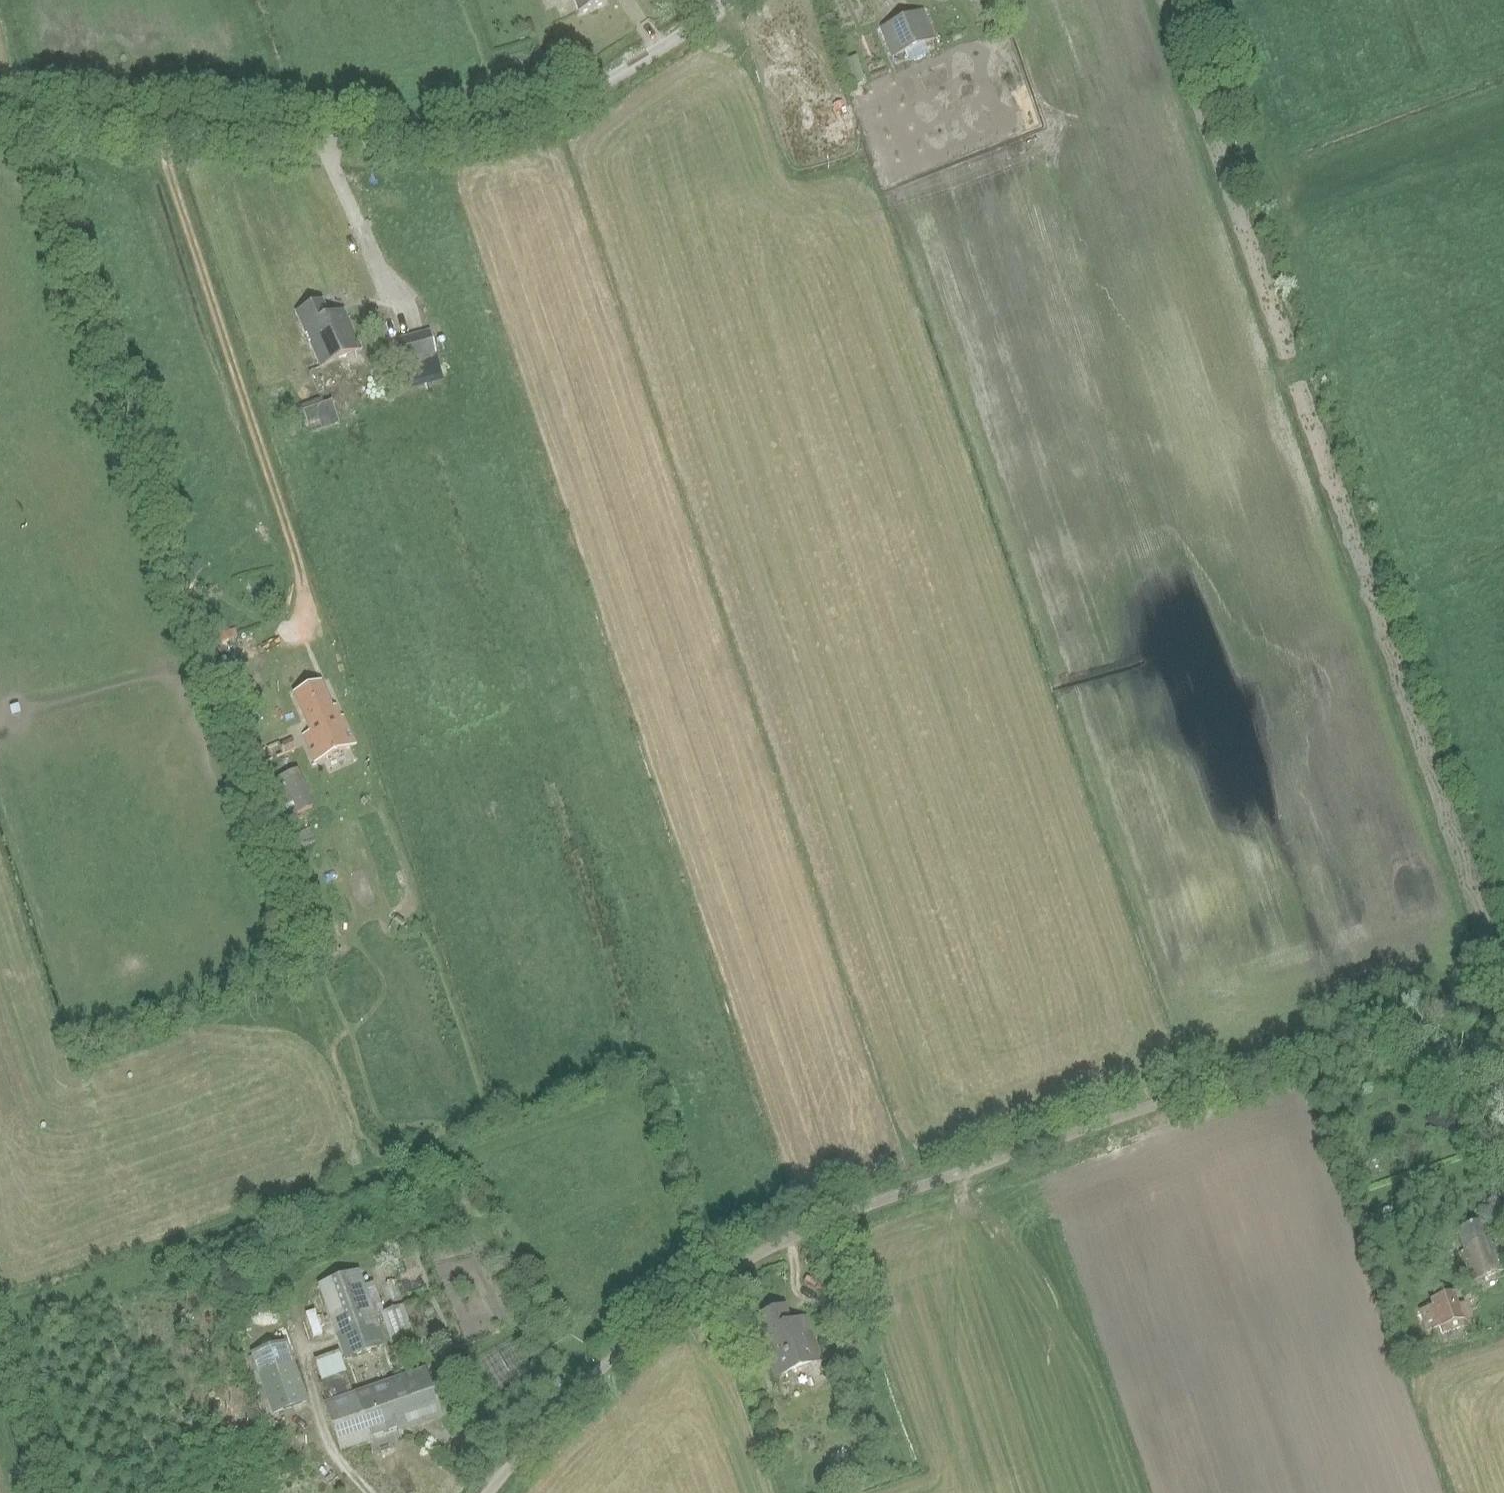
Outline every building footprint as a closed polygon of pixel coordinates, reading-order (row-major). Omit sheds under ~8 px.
[(579,14),(606,2),(606,0),(573,0),(579,14)] [(892,56),(936,37),(924,8),(880,27),(892,56)] [(906,50),(911,61),(929,53),(924,42),(906,50)] [(319,363),(359,346),(341,306),(326,313),(320,297),(294,308),(319,363)] [(403,363),(435,355),(429,331),(397,340),(403,363)] [(324,404),(322,399),(302,407),(308,423),(312,434),(340,423),(336,412),(332,401),(324,404)] [(214,640),(236,637),(236,630),(213,633),(214,640)] [(321,683),(294,695),(305,720),(332,708),(321,683)] [(292,739),(278,744),(282,755),(296,750),(292,739)] [(290,817),(314,806),(297,769),(273,779),(290,817)] [(1503,1270),(1494,1243),(1492,1244),(1489,1237),(1484,1239),(1478,1222),(1456,1230),(1464,1251),(1461,1252),(1472,1282),(1503,1270)] [(1454,1256),(1451,1247),(1439,1252),(1442,1260),(1454,1256)] [(359,1271),(317,1286),(335,1336),(377,1322),(371,1305),(380,1302),(373,1283),(365,1287),(359,1271)] [(395,1280),(386,1283),(392,1303),(402,1300),(395,1280)] [(1458,1304),(1453,1290),(1428,1299),(1431,1305),(1419,1310),(1427,1330),(1440,1326),(1443,1334),(1472,1323),(1464,1302),(1458,1304)] [(412,1335),(401,1306),(380,1314),(391,1343),(412,1335)] [(775,1377),(822,1360),(806,1318),(790,1323),(784,1307),(754,1318),(775,1377)] [(287,1341),(251,1354),(273,1416),(309,1403),(287,1341)] [(753,1341),(741,1345),(744,1355),(756,1351),(753,1341)] [(321,1379),(344,1370),(337,1351),(314,1360),(321,1379)] [(328,1397),(353,1383),(345,1370),(320,1383),(328,1397)] [(440,1415),(425,1372),(397,1382),(360,1394),(327,1406),(343,1449),(372,1439),(371,1436),(399,1426),(400,1429),(440,1415)]
